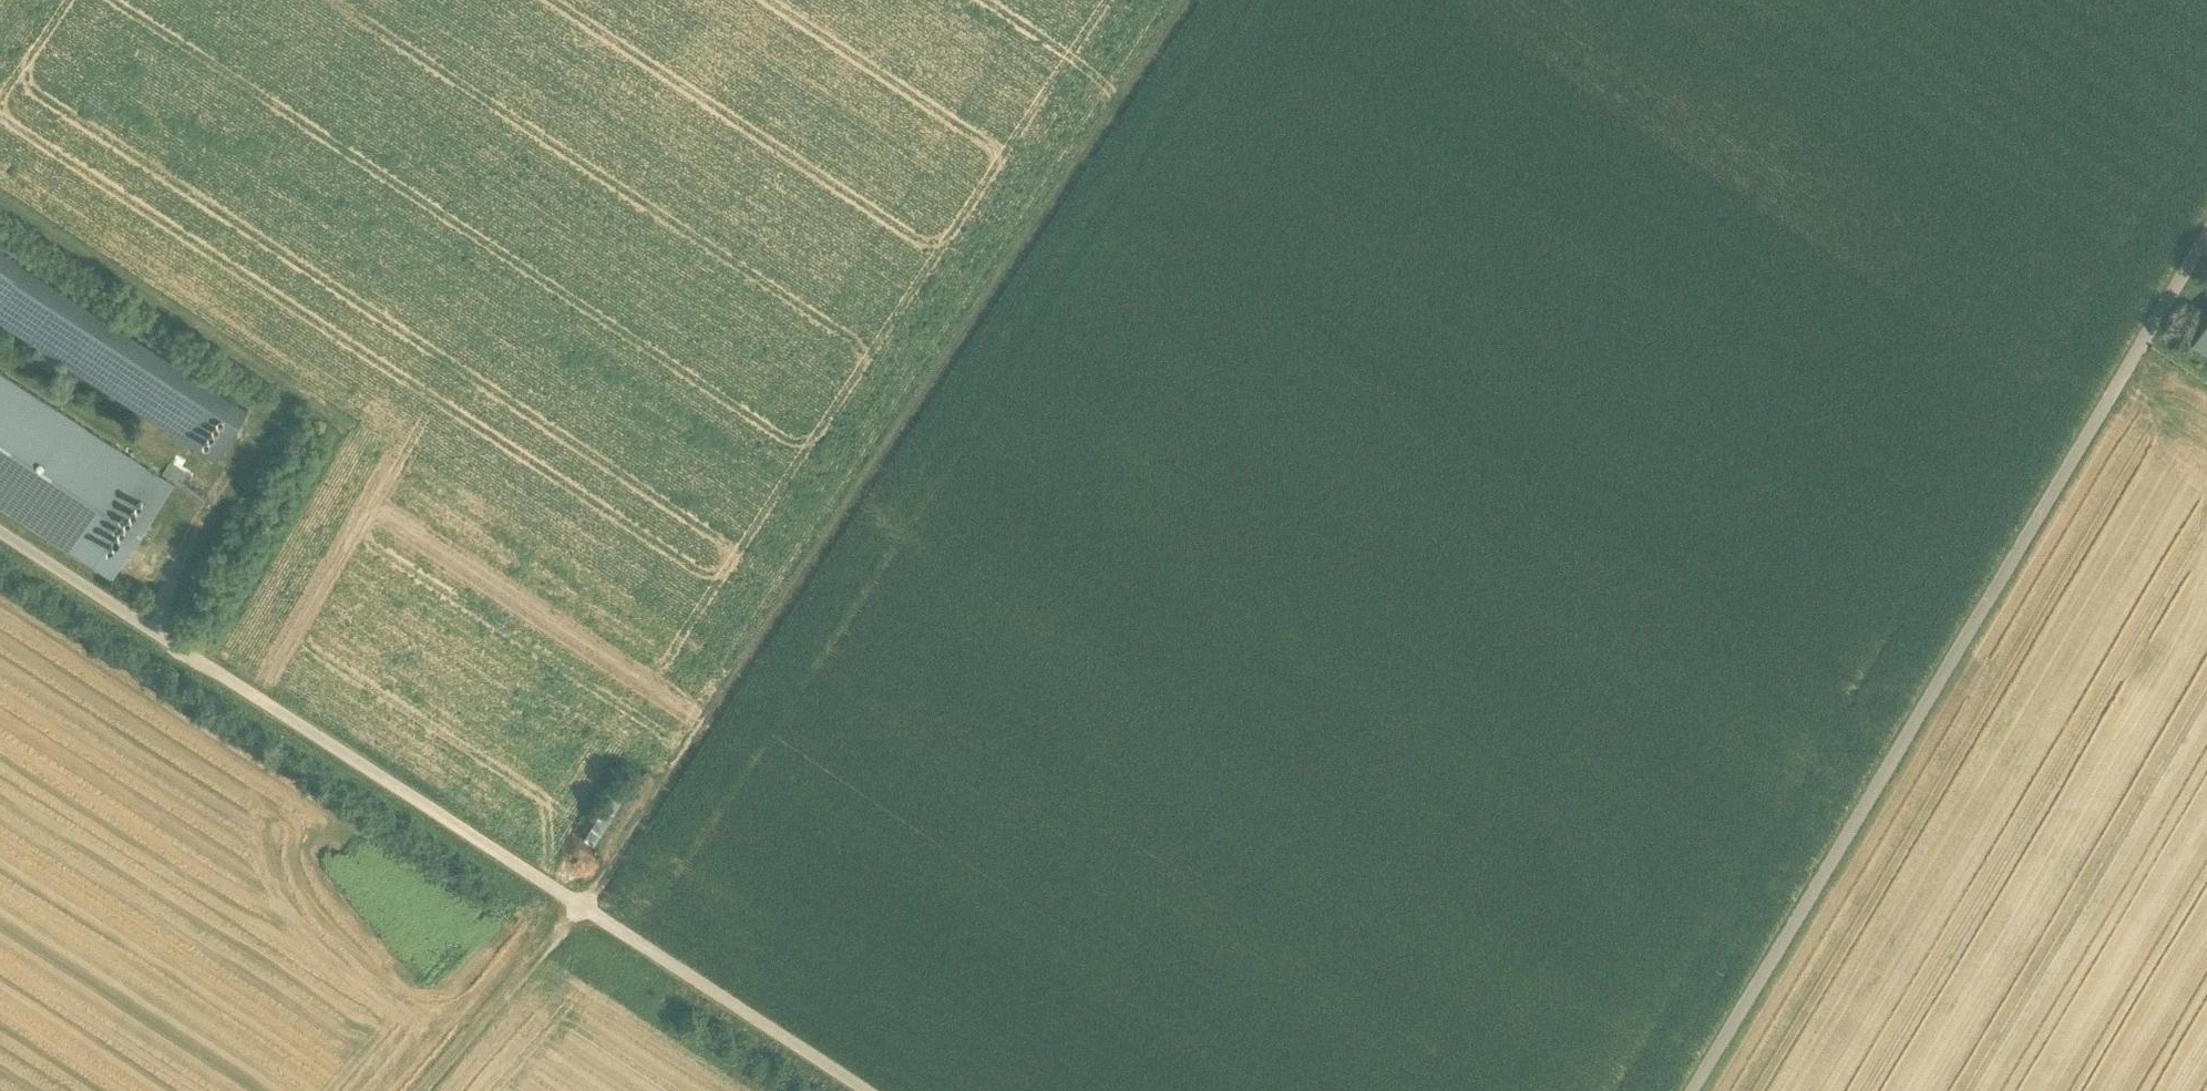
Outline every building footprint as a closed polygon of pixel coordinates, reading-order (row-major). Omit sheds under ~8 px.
[(0,248),(0,317),(216,458),(218,452),(248,407),(0,248)] [(2194,341),(2206,350),(2206,321),(2194,341)] [(111,579),(175,480),(0,367),(0,507),(111,579)] [(627,805),(612,797),(605,808),(587,840),(602,849),(627,805)]
